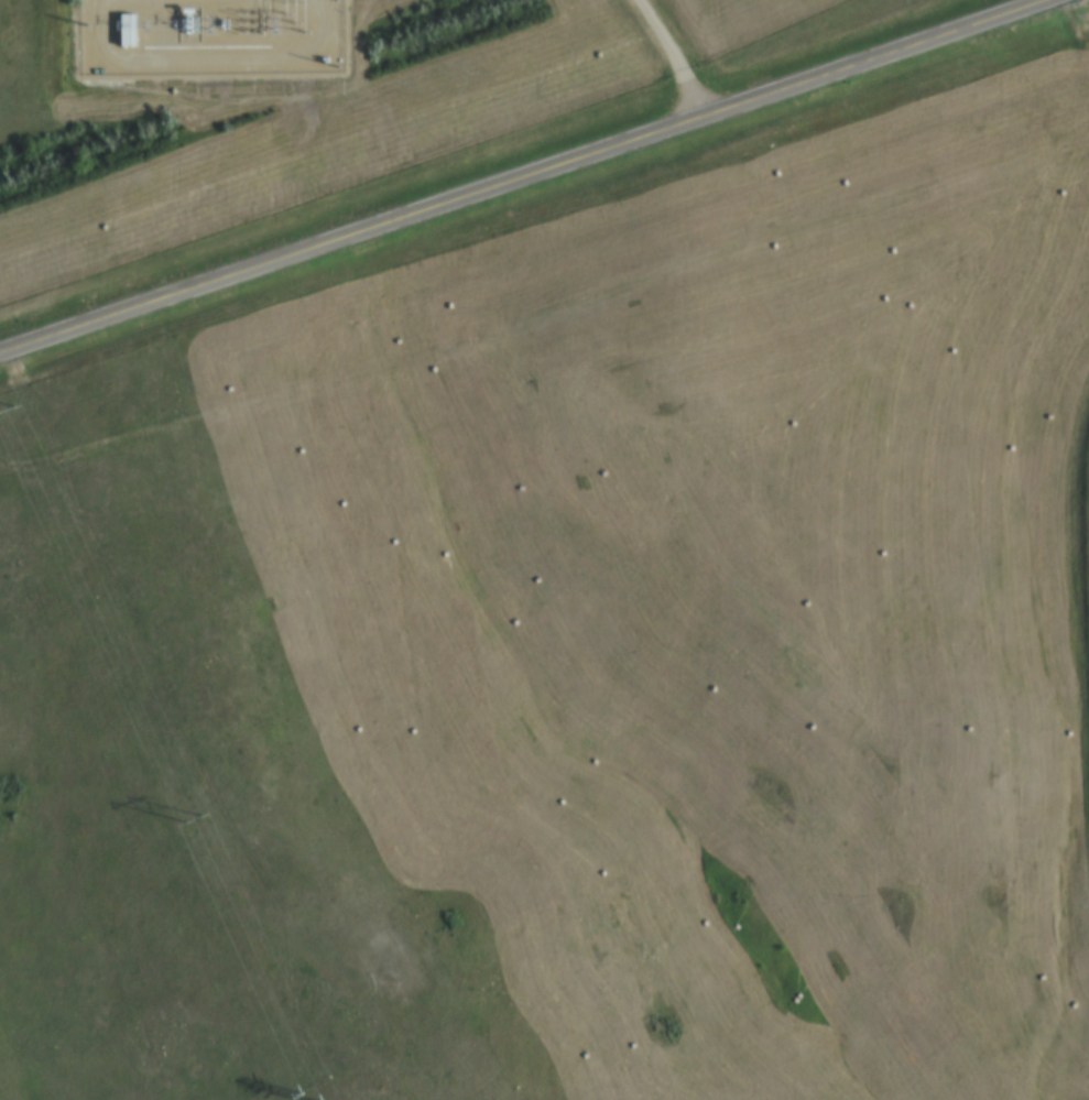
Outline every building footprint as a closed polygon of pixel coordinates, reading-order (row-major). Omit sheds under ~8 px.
[(122,48),(139,48),(139,16),(122,16),(122,48)]
